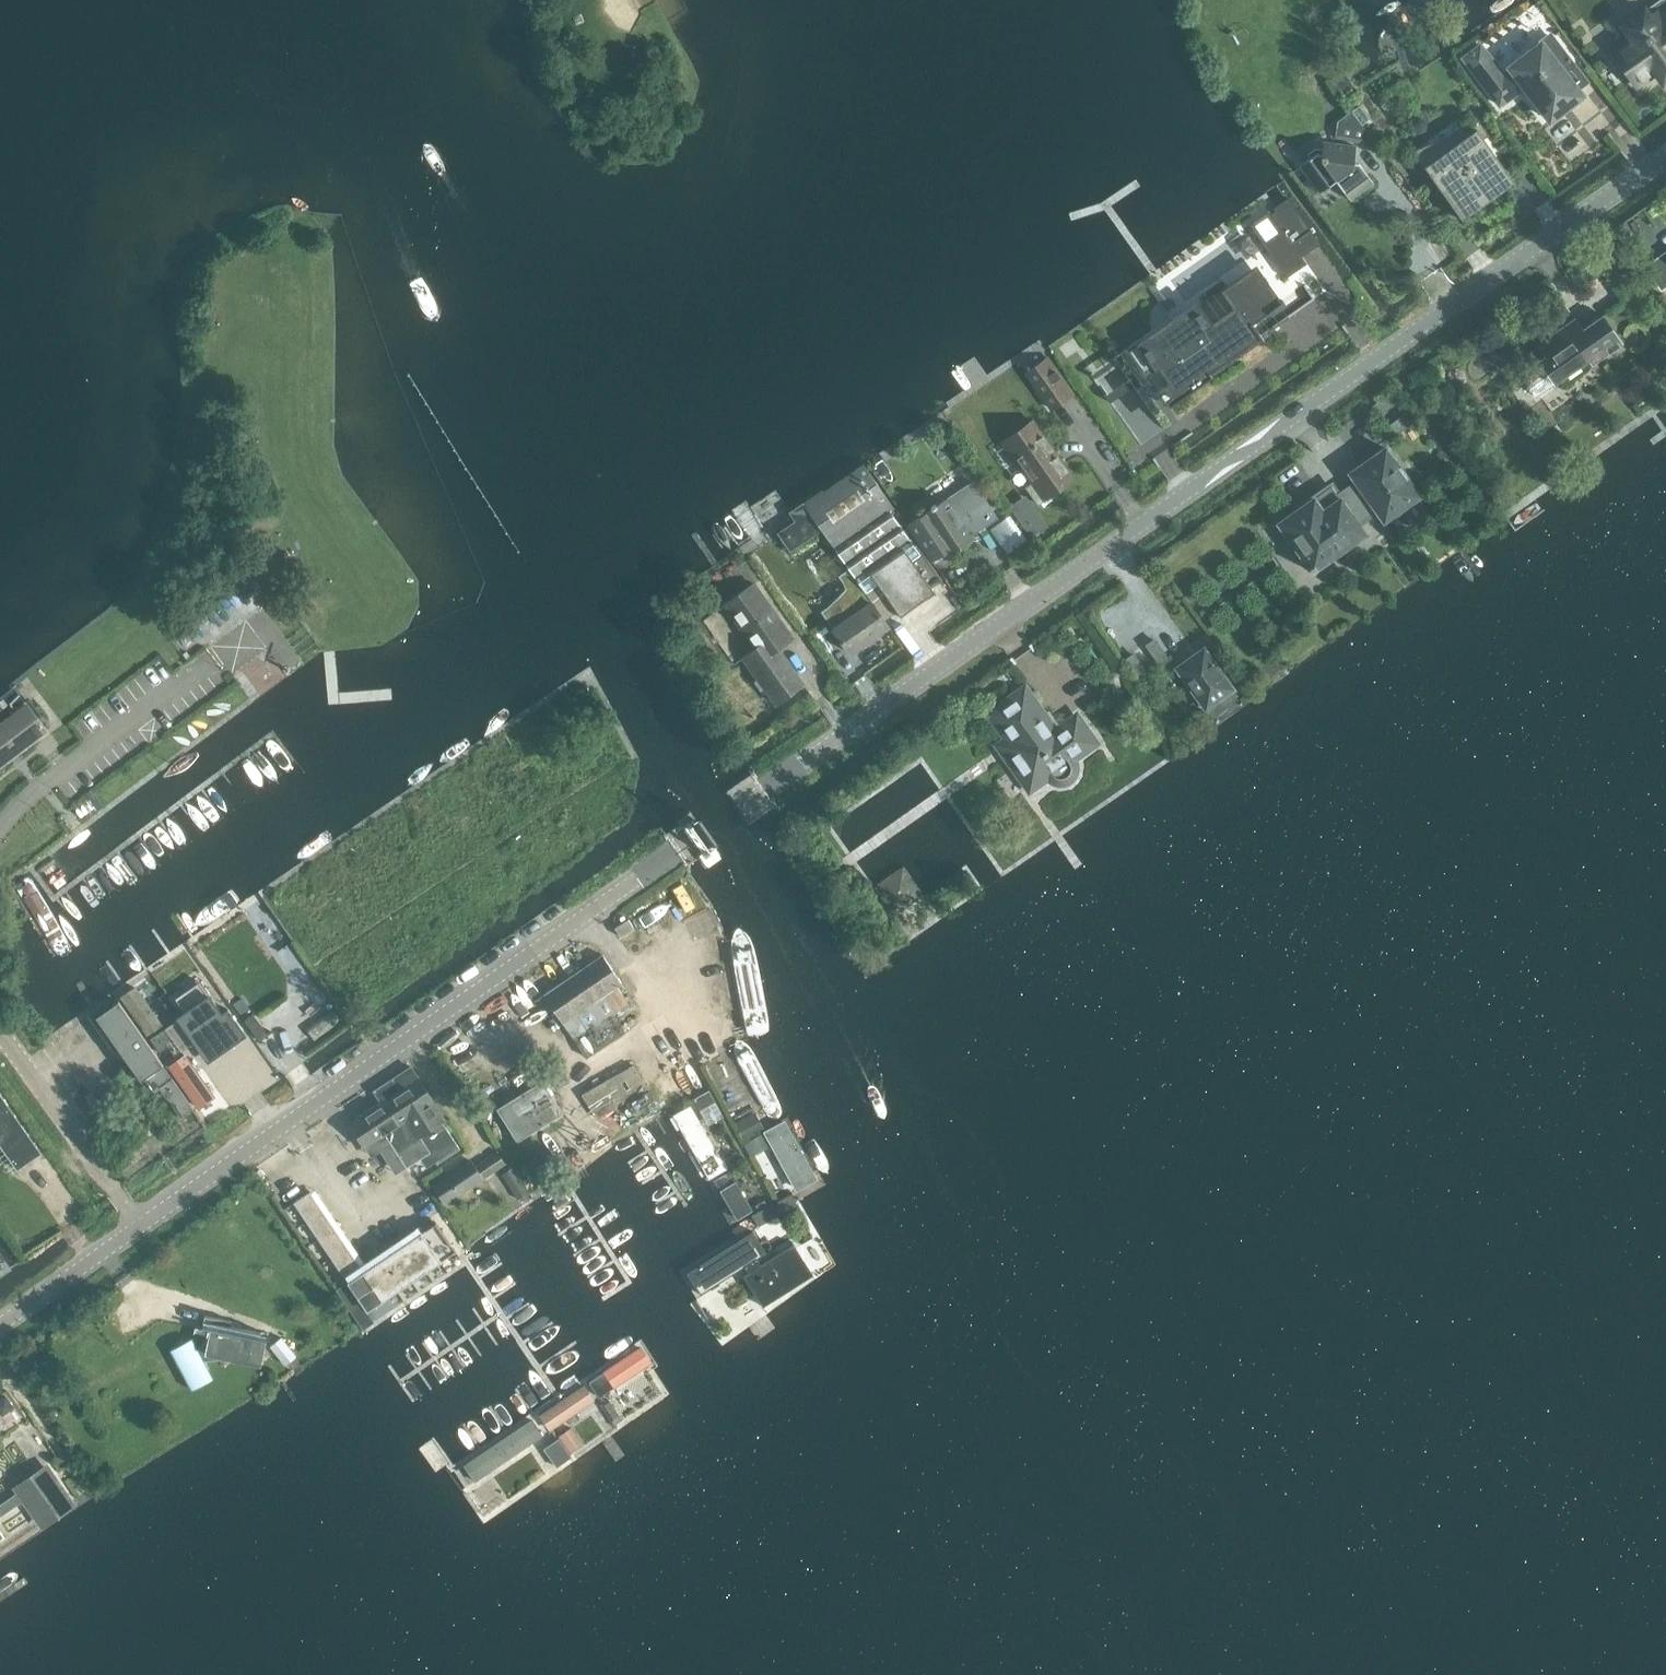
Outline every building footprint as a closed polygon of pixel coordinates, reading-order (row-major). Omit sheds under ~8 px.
[(1665,59),(1665,0),(1658,0),(1651,5),(1647,0),(1645,0),(1637,7),(1631,0),(1630,0),(1610,16),(1622,30),(1603,45),(1626,74),(1644,59),(1652,69),(1665,59)] [(1481,45),(1464,58),(1500,105),(1517,92),(1515,90),(1523,84),(1550,119),(1582,95),(1578,91),(1590,82),(1553,34),(1541,43),(1502,73),(1481,45)] [(1364,148),(1374,140),(1351,110),(1337,121),(1335,138),(1360,142),(1364,148)] [(1415,150),(1413,151),(1462,220),(1514,182),(1483,139),(1482,140),(1475,131),(1418,154),(1415,150)] [(1351,200),(1374,183),(1366,172),(1352,170),(1355,146),(1324,141),(1322,154),(1316,153),(1299,166),(1319,192),(1335,180),(1351,200)] [(1287,278),(1307,264),(1302,257),(1320,244),(1288,198),(1273,208),(1275,211),(1272,213),(1270,211),(1268,212),(1274,221),(1274,220),(1283,233),(1266,245),(1282,268),(1280,269),(1287,278)] [(1164,388),(1170,397),(1165,400),(1169,406),(1264,340),(1252,323),(1269,312),(1271,314),(1285,304),(1283,300),(1279,303),(1261,276),(1232,296),(1229,291),(1228,292),(1228,293),(1200,313),(1199,312),(1194,315),(1200,324),(1202,323),(1205,327),(1187,339),(1186,339),(1185,341),(1173,324),(1143,345),(1146,350),(1143,351),(1149,360),(1151,359),(1168,382),(1164,385),(1157,389),(1159,392),(1164,388)] [(1592,363),(1621,343),(1602,315),(1576,333),(1569,323),(1538,344),(1545,355),(1525,369),(1529,375),(1524,379),(1528,385),(1527,385),(1530,391),(1531,390),(1536,397),(1589,359),(1592,363)] [(1051,408),(1073,393),(1047,357),(1026,373),(1051,408)] [(1050,494),(1073,477),(1033,420),(1003,441),(1032,483),(1026,487),(1038,504),(1051,495),(1050,494)] [(1279,524),(1311,568),(1310,568),(1313,572),(1318,569),(1317,569),(1367,534),(1361,525),(1378,512),(1385,521),(1420,496),(1386,448),(1351,473),(1357,481),(1339,494),(1333,486),(1279,524)] [(932,587),(942,580),(918,546),(917,548),(890,510),(894,507),(863,464),(804,505),(821,529),(848,568),(838,575),(843,582),(845,588),(838,595),(828,607),(821,611),(850,653),(889,626),(884,620),(897,612),(901,618),(936,593),(932,587)] [(932,509),(908,524),(924,550),(931,560),(945,551),(947,555),(972,538),(970,534),(996,517),(973,482),(962,489),(947,499),(936,506),(935,504),(931,507),(932,509)] [(790,549),(821,529),(802,503),(790,512),(796,521),(779,533),(790,549)] [(1016,516),(1029,534),(1044,523),(1032,505),(1016,516)] [(776,704),(804,684),(778,648),(792,637),(753,583),(724,604),(756,648),(743,657),(776,704)] [(958,746),(973,767),(986,758),(991,765),(989,766),(1002,785),(1020,773),(1033,791),(1094,749),(1096,753),(1113,741),(1077,690),(1065,698),(1061,692),(1032,712),(1023,700),(958,746)] [(27,701),(0,721),(0,767),(49,730),(27,701)] [(700,854),(701,857),(706,863),(719,854),(713,846),(705,852),(704,851),(700,854)] [(629,919),(615,928),(620,936),(634,927),(629,919)] [(612,1014),(627,1003),(616,987),(621,983),(603,957),(536,1002),(546,1016),(554,1011),(585,1058),(624,1032),(612,1014)] [(144,976),(117,995),(146,1038),(165,1025),(174,1018),(144,976)] [(222,1012),(204,986),(179,1003),(189,1018),(181,1024),(191,1038),(195,1035),(209,1055),(222,1046),(215,1036),(220,1033),(227,1043),(243,1031),(227,1008),(222,1012)] [(119,1001),(97,1016),(142,1080),(164,1065),(119,1001)] [(167,1026),(150,1038),(160,1053),(169,1047),(175,1056),(184,1050),(167,1026)] [(194,1046),(166,1066),(206,1122),(234,1103),(194,1046)] [(555,1090),(569,1082),(555,1060),(542,1068),(555,1090)] [(634,1067),(584,1096),(599,1121),(649,1092),(634,1067)] [(359,1118),(350,1124),(365,1149),(386,1135),(407,1168),(430,1153),(438,1165),(461,1150),(443,1122),(446,1120),(412,1068),(395,1079),(402,1091),(359,1118)] [(517,1140),(527,1134),(559,1114),(542,1085),(500,1111),(517,1140)] [(40,1153),(0,1096),(0,1145),(17,1170),(40,1153)] [(675,1117),(709,1185),(728,1175),(694,1107),(675,1117)] [(764,1132),(755,1114),(736,1125),(745,1143),(764,1132)] [(787,1122),(769,1131),(802,1195),(820,1185),(787,1122)] [(482,1126),(469,1134),(485,1159),(497,1151),(482,1126)] [(770,1148),(763,1136),(746,1145),(752,1157),(770,1148)] [(735,1184),(715,1196),(734,1228),(755,1216),(735,1184)] [(310,1192),(294,1203),(344,1278),(360,1267),(310,1192)] [(763,1220),(774,1214),(770,1207),(759,1213),(763,1220)] [(367,1312),(456,1252),(436,1223),(347,1283),(367,1312)] [(697,1296),(767,1251),(752,1227),(681,1272),(697,1296)] [(762,1264),(758,1258),(745,1266),(748,1272),(743,1275),(763,1307),(791,1289),(814,1275),(807,1264),(794,1244),(762,1264)] [(188,1383),(209,1372),(204,1362),(231,1359),(261,1365),(266,1341),(259,1339),(261,1333),(208,1322),(206,1329),(210,1330),(208,1339),(197,1349),(192,1339),(171,1351),(188,1383)] [(301,1358),(284,1339),(274,1348),(290,1367),(301,1358)] [(4,1411),(13,1405),(6,1396),(0,1400),(0,1405),(4,1411)] [(451,1472),(460,1486),(514,1450),(541,1433),(532,1419),(451,1472)] [(560,1439),(571,1453),(583,1444),(573,1430),(560,1439)] [(558,1468),(571,1458),(559,1441),(545,1450),(558,1468)] [(47,1470),(20,1489),(21,1490),(27,1499),(44,1522),(70,1504),(47,1470)] [(27,1499),(21,1490),(0,1505),(0,1517),(27,1499)]
